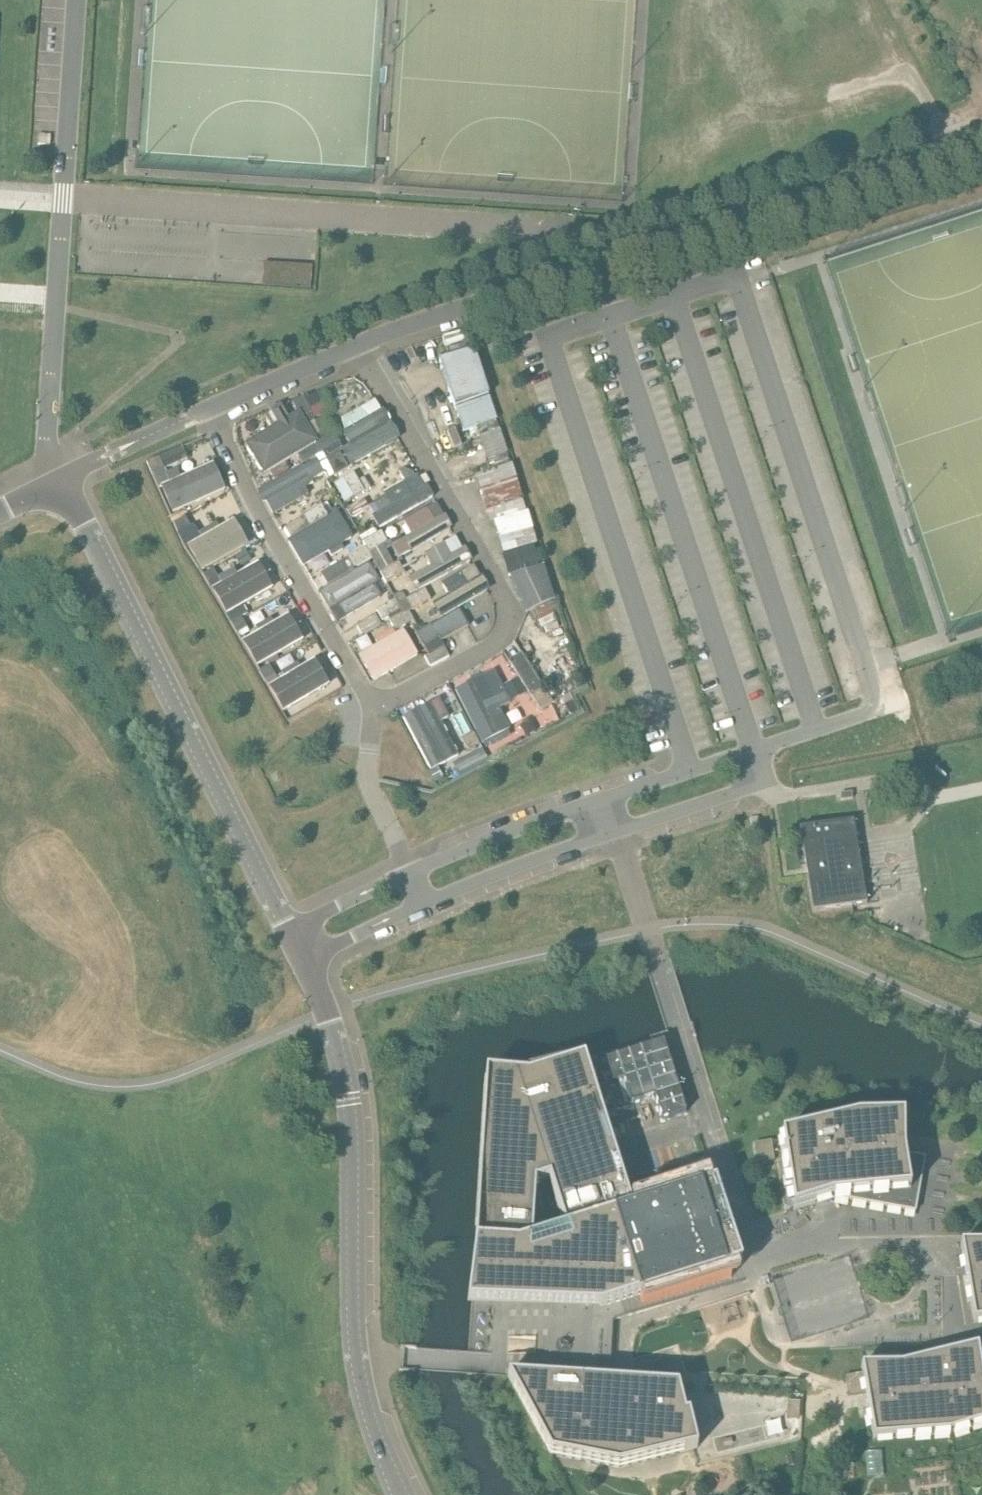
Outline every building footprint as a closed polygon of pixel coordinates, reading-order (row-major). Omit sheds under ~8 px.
[(313,286),(314,263),(266,262),(265,285),(313,286)] [(470,342),(447,350),(450,359),(439,362),(463,434),(476,429),(488,461),(486,462),(490,474),(475,478),(486,514),(522,502),(470,342)] [(242,444),(258,475),(315,446),(299,415),(242,444)] [(354,465),(398,440),(386,418),(342,443),(354,465)] [(343,451),(335,436),(298,457),(303,466),(323,455),(326,461),(343,451)] [(335,478),(352,468),(343,453),(327,462),(335,478)] [(152,477),(165,471),(159,458),(146,464),(152,477)] [(312,483),(326,475),(317,461),(304,469),(312,483)] [(168,515),(223,489),(213,467),(158,493),(168,515)] [(271,506),(278,518),(308,501),(300,486),(309,481),(302,469),(263,491),(267,498),(271,506)] [(405,483),(416,478),(413,473),(406,469),(399,473),(405,483)] [(346,505),(365,493),(354,474),(335,486),(346,505)] [(386,521),(429,498),(419,478),(375,501),(386,521)] [(304,517),(311,530),(330,519),(323,506),(304,517)] [(306,573),(363,543),(344,511),(330,519),(311,530),(292,541),(288,543),(306,573)] [(311,530),(304,517),(285,529),(292,541),(311,530)] [(406,555),(449,531),(442,518),(399,543),(406,555)] [(185,519),(174,525),(179,537),(192,529),(185,519)] [(199,574),(247,546),(233,522),(185,550),(199,574)] [(370,555),(384,547),(389,544),(382,533),(364,544),(370,555)] [(414,592),(473,564),(467,551),(451,558),(444,544),(424,554),(431,569),(408,580),(414,592)] [(527,614),(555,602),(537,548),(503,557),(509,578),(510,577),(526,614),(527,614)] [(321,575),(328,587),(373,560),(366,549),(321,575)] [(225,615),(271,586),(257,563),(211,592),(225,615)] [(396,566),(381,574),(387,586),(407,575),(400,563),(396,566)] [(332,612),(379,585),(369,566),(321,593),(332,612)] [(214,571),(204,577),(210,588),(221,581),(214,571)] [(432,606),(439,618),(489,589),(482,577),(432,606)] [(413,612),(432,602),(425,591),(407,601),(413,612)] [(400,606),(397,600),(377,611),(384,623),(389,621),(404,612),(400,606)] [(407,610),(404,612),(389,621),(396,632),(414,621),(407,610)] [(439,638),(441,641),(467,626),(459,612),(417,636),(424,648),(439,638)] [(257,665),(301,639),(287,615),(238,644),(239,644),(253,668),(257,665)] [(357,627),(363,637),(381,626),(375,616),(357,627)] [(238,637),(249,630),(242,619),(232,626),(238,637)] [(358,658),(373,686),(420,660),(404,632),(358,658)] [(431,668),(449,658),(440,641),(425,649),(429,656),(425,658),(430,668),(431,668)] [(540,713),(553,705),(521,654),(509,662),(540,713)] [(314,663),(269,694),(283,713),(327,683),(314,663)] [(275,679),(277,678),(270,668),(260,674),(269,689),(278,683),(275,679)] [(485,741),(510,729),(499,708),(509,703),(494,672),(459,689),(485,741)] [(430,771),(455,756),(429,705),(403,721),(430,771)] [(462,741),(468,752),(481,745),(475,734),(462,741)] [(841,801),(853,799),(852,792),(840,794),(841,801)] [(813,913),(866,905),(853,823),(800,831),(813,913)] [(663,1121),(687,1115),(668,1045),(607,1061),(614,1086),(626,1083),(632,1106),(657,1100),(663,1121)] [(529,1077),(486,1074),(473,1230),(468,1301),(545,1304),(574,1305),(607,1307),(742,1267),(713,1168),(627,1196),(621,1175),(584,1059),(529,1077)] [(782,1137),(794,1211),(832,1198),(916,1213),(926,1158),(904,1154),(904,1118),(858,1119),(782,1137)] [(758,1141),(760,1159),(776,1158),(774,1139),(758,1141)] [(961,1244),(974,1324),(981,1322),(981,1243),(961,1244)] [(606,1324),(607,1307),(574,1305),(545,1304),(543,1348),(541,1378),(603,1382),(606,1324)] [(874,1440),(952,1434),(981,1424),(981,1372),(978,1348),(940,1358),(902,1365),(862,1367),(871,1424),(874,1440)] [(848,1373),(850,1389),(864,1387),(862,1371),(848,1373)] [(678,1387),(603,1382),(541,1378),(508,1376),(550,1455),(619,1468),(694,1450),(698,1449),(689,1414),(685,1415),(678,1387)]
